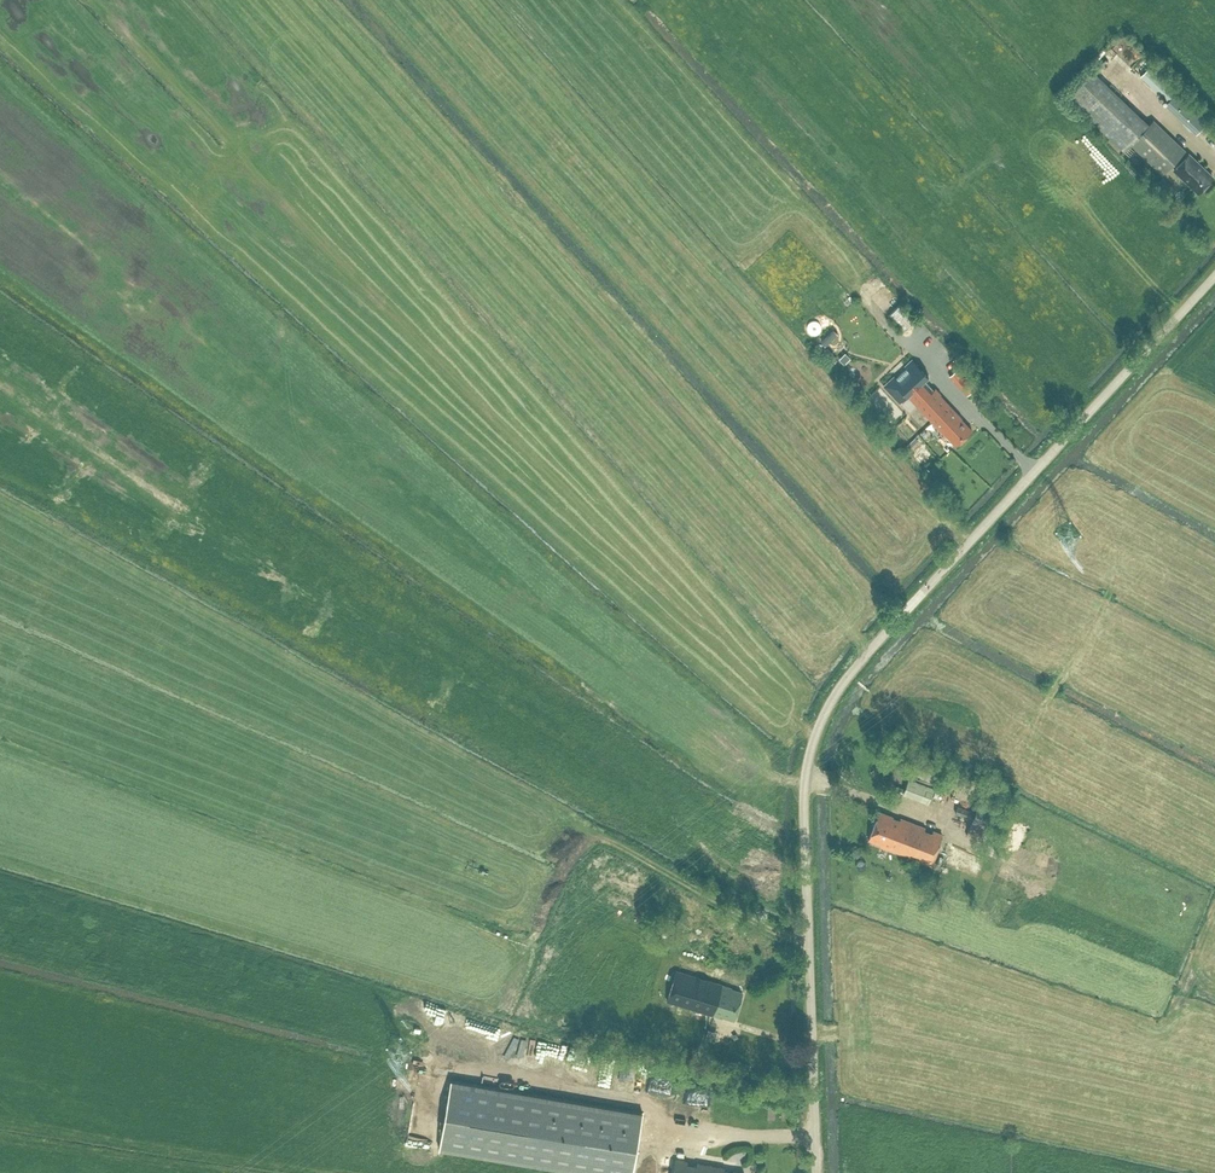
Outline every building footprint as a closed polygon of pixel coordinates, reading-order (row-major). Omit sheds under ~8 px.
[(1167,101),(1165,103),(1196,132),(1208,119),(1177,90),(1179,89),(1151,63),(1139,75),(1167,101)] [(1146,121),(1092,70),(1067,96),(1121,147),(1146,121)] [(1162,172),(1185,150),(1155,118),(1131,141),(1162,172)] [(1198,191),(1213,176),(1195,159),(1196,157),(1189,151),(1172,170),(1185,181),(1186,180),(1198,191)] [(900,302),(887,314),(904,331),(916,320),(900,302)] [(839,357),(844,362),(850,356),(845,352),(839,357)] [(898,402),(925,375),(911,361),(884,387),(898,402)] [(967,393),(977,382),(960,365),(948,375),(967,393)] [(941,392),(935,386),(917,403),(944,432),(945,431),(956,443),(972,428),(961,416),(962,416),(940,393),(941,392)] [(1007,440),(1015,448),(1020,443),(1012,435),(1007,440)] [(908,776),(905,786),(897,783),(894,790),(928,802),(934,785),(908,776)] [(893,815),(879,809),(868,837),(882,843),(882,844),(930,863),(942,832),(933,829),(932,831),(925,828),(926,826),(894,814),(893,815)] [(734,1018),(742,990),(710,980),(711,979),(676,968),(667,999),(721,1016),(722,1014),(734,1018)] [(620,1019),(630,1020),(630,1006),(620,1005),(620,1019)] [(616,1069),(617,1086),(637,1085),(636,1068),(616,1069)] [(451,1078),(439,1147),(590,1172),(632,1172),(643,1111),(451,1078)] [(431,1148),(432,1133),(416,1133),(416,1148),(431,1148)] [(687,1161),(688,1158),(675,1156),(672,1172),(744,1172),(745,1170),(733,1168),(732,1169),(724,1167),(724,1165),(696,1160),(696,1162),(687,1161)]
